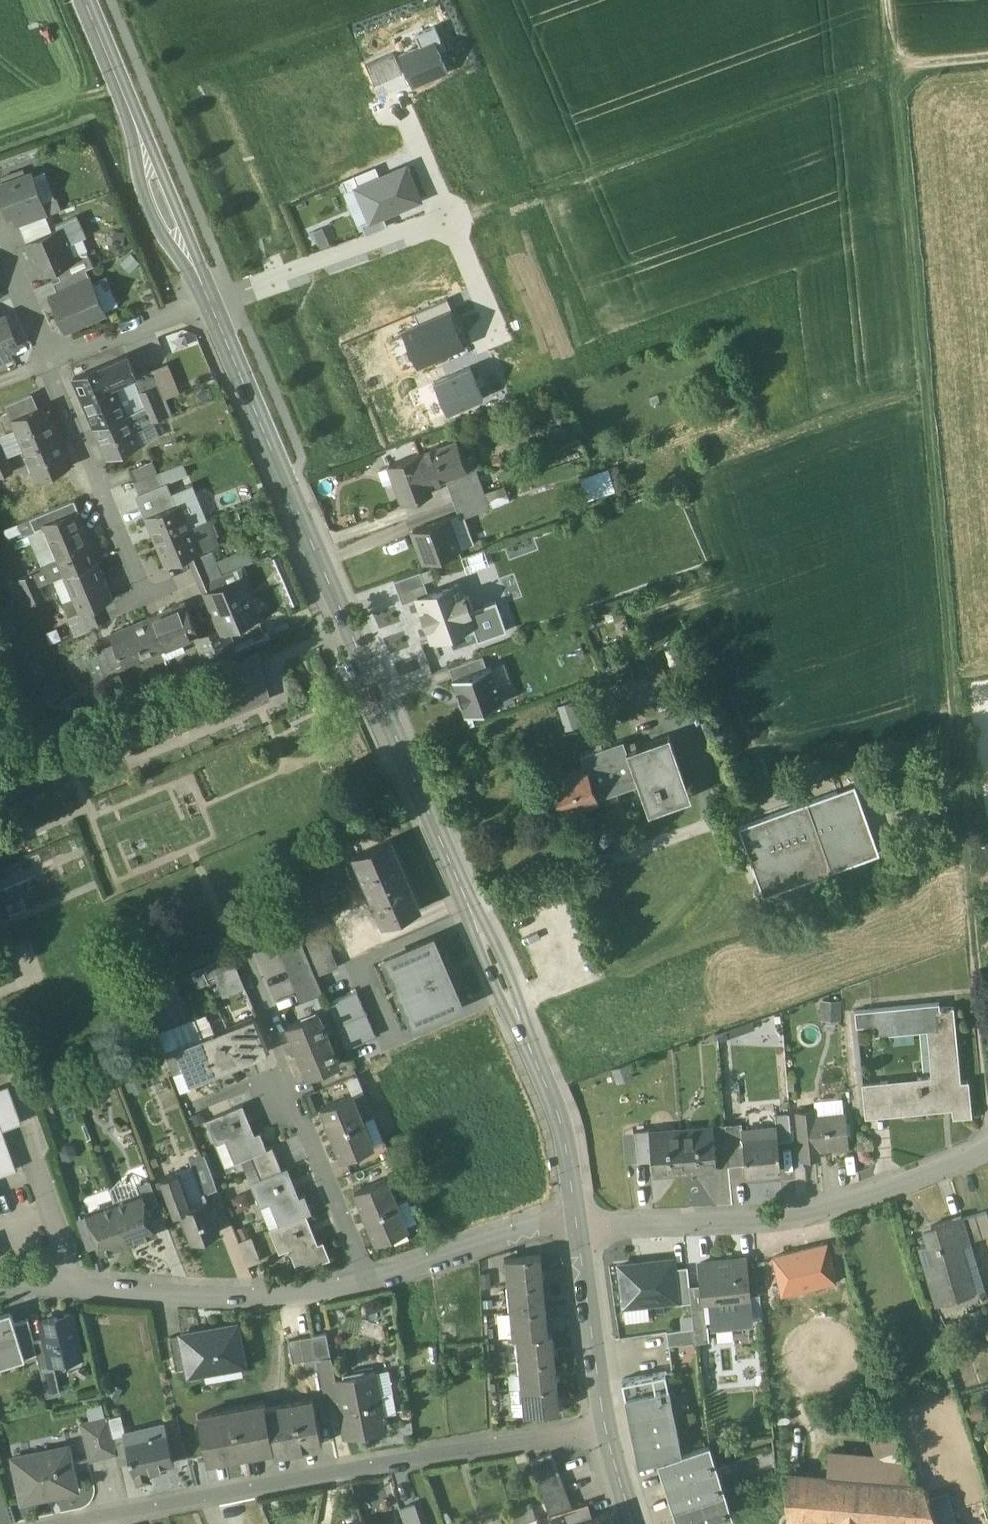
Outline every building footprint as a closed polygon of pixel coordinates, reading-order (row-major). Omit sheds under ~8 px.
[(418,35),(423,46),(433,42),(442,38),(437,27),(418,35)] [(401,55),(413,84),(445,70),(433,42),(423,46),(401,55)] [(366,65),(375,85),(403,73),(394,53),(366,65)] [(348,192),(357,188),(381,178),(376,167),(343,181),(348,192)] [(370,220),(371,221),(384,216),(420,200),(406,167),(381,178),(357,188),(370,220)] [(0,187),(0,195),(4,207),(9,206),(12,215),(16,214),(42,205),(31,176),(0,187)] [(42,205),(16,214),(20,226),(62,212),(57,199),(42,205)] [(361,224),(366,236),(388,227),(384,216),(371,221),(370,220),(361,224)] [(27,245),(41,276),(56,270),(73,262),(71,259),(66,246),(85,238),(76,218),(57,227),(59,231),(27,245)] [(315,234),(321,249),(329,246),(323,231),(315,234)] [(87,252),(71,259),(73,262),(56,270),(61,281),(86,270),(86,271),(94,267),(87,252)] [(61,281),(53,285),(58,295),(91,281),(86,271),(86,270),(61,281)] [(58,295),(51,299),(65,332),(105,314),(91,281),(58,295)] [(444,301),(415,313),(420,325),(449,313),(444,301)] [(449,313),(420,325),(405,332),(419,364),(463,345),(449,313)] [(7,352),(17,348),(5,319),(0,321),(0,355),(7,352)] [(0,355),(0,368),(12,363),(7,352),(0,355)] [(128,357),(74,380),(82,400),(114,386),(114,387),(133,379),(137,377),(128,357)] [(434,384),(445,411),(483,396),(471,368),(434,384)] [(133,379),(114,387),(127,416),(145,409),(139,394),(140,393),(133,379)] [(114,386),(82,400),(90,417),(91,417),(96,429),(127,416),(114,387),(114,386)] [(140,393),(139,394),(145,409),(161,402),(154,387),(140,393)] [(29,397),(6,407),(12,422),(35,411),(29,397)] [(161,402),(145,409),(152,423),(167,417),(161,402)] [(35,411),(12,422),(12,423),(13,423),(25,452),(56,439),(51,426),(44,408),(35,411)] [(127,416),(96,429),(101,442),(108,460),(140,447),(127,416)] [(56,439),(25,452),(38,481),(37,481),(38,482),(70,468),(62,451),(61,451),(56,439)] [(457,441),(418,455),(429,485),(446,479),(468,471),(457,441)] [(418,455),(389,465),(404,504),(432,494),(429,485),(418,455)] [(0,462),(0,479),(13,474),(7,459),(0,462)] [(468,471),(446,479),(451,492),(481,481),(476,468),(468,471)] [(582,480),(590,502),(625,490),(618,468),(582,480)] [(156,474),(134,483),(139,495),(161,486),(156,474)] [(481,481),(451,492),(455,504),(485,493),(481,481)] [(169,483),(138,496),(157,542),(188,529),(169,483)] [(504,486),(485,493),(489,503),(507,496),(504,486)] [(485,493),(455,504),(459,514),(461,519),(464,518),(490,508),(489,503),(485,493)] [(74,502),(30,521),(35,533),(44,529),(75,516),(80,514),(74,502)] [(464,518),(461,519),(459,514),(448,518),(460,549),(474,544),(464,518)] [(75,516),(44,529),(50,541),(80,528),(81,528),(75,516)] [(448,518),(413,531),(425,562),(460,550),(460,549),(448,518)] [(220,543),(210,520),(188,529),(198,552),(220,543)] [(80,528),(50,541),(56,555),(57,554),(66,577),(95,564),(80,528)] [(188,529),(157,542),(167,565),(198,552),(188,529)] [(248,548),(217,562),(222,574),(254,560),(248,548)] [(212,552),(190,561),(200,583),(222,574),(212,552)] [(468,555),(470,567),(485,564),(483,553),(468,555)] [(279,556),(271,560),(291,606),(300,603),(279,556)] [(95,564),(66,577),(76,599),(74,600),(80,614),(92,609),(111,601),(95,564)] [(421,572),(394,582),(402,604),(417,599),(429,595),(421,572)] [(222,574),(200,583),(206,596),(207,596),(207,595),(228,587),(222,574)] [(34,575),(19,582),(24,594),(39,588),(34,575)] [(228,587),(207,595),(207,596),(222,630),(224,629),(258,615),(243,580),(228,587)] [(429,595),(417,599),(432,640),(473,626),(468,612),(474,611),(468,596),(465,597),(464,595),(462,595),(458,584),(429,595)] [(39,588),(24,594),(29,607),(44,601),(39,588)] [(474,611),(468,612),(473,626),(478,640),(506,630),(497,602),(474,611)] [(184,605),(148,621),(160,650),(182,640),(183,642),(197,636),(184,605)] [(80,614),(68,619),(76,638),(100,627),(92,609),(80,614)] [(148,621),(111,636),(115,644),(124,666),(138,661),(138,659),(160,650),(148,621)] [(222,630),(211,634),(222,661),(235,655),(224,629),(222,630)] [(234,644),(238,654),(269,640),(264,631),(234,644)] [(211,634),(196,640),(208,667),(222,661),(211,634)] [(635,643),(625,647),(627,655),(638,651),(635,643)] [(115,644),(103,650),(112,672),(124,666),(115,644)] [(103,650),(94,653),(104,675),(112,672),(103,650)] [(260,656),(257,651),(216,678),(232,716),(273,700),(260,656)] [(483,656),(449,668),(453,679),(487,667),(483,656)] [(453,679),(452,680),(465,716),(504,702),(491,666),(487,667),(453,679)] [(664,670),(619,685),(627,709),(672,694),(664,670)] [(568,724),(581,719),(573,700),(560,705),(568,724)] [(670,736),(628,751),(624,741),(581,756),(586,769),(553,781),(564,813),(598,801),(597,799),(639,784),(649,813),(692,798),(670,736)] [(855,785),(740,827),(765,896),(880,854),(855,785)] [(420,911),(389,841),(354,856),(385,926),(420,911)] [(754,917),(745,920),(750,934),(759,931),(754,917)] [(338,967),(318,920),(296,929),(301,940),(305,951),(310,961),(314,972),(316,977),(338,967)] [(296,929),(274,938),(279,949),(301,940),(296,929)] [(301,940),(279,949),(283,960),(305,951),(301,940)] [(385,962),(399,994),(453,972),(445,952),(440,955),(434,941),(385,962)] [(305,951),(283,960),(288,971),(310,961),(305,951)] [(231,956),(209,965),(214,977),(236,967),(231,956)] [(310,961),(288,971),(292,981),(314,972),(310,961)] [(236,967),(214,977),(218,987),(240,977),(236,967)] [(314,972),(292,981),(297,992),(319,983),(316,977),(314,972)] [(461,991),(453,972),(399,994),(412,1026),(461,1006),(456,993),(461,991)] [(240,977),(218,987),(223,998),(245,989),(240,977)] [(319,983),(297,992),(301,1003),(323,994),(319,983)] [(365,1016),(355,992),(329,1004),(339,1028),(365,1016)] [(939,1002),(873,1008),(875,1034),(927,1030),(932,1029),(932,1028),(938,1027),(936,1008),(939,1008),(939,1007),(940,1007),(939,1002)] [(961,1080),(954,1006),(940,1007),(939,1007),(939,1008),(936,1008),(938,1027),(932,1028),(932,1029),(927,1030),(932,1076),(889,1079),(889,1086),(887,1086),(890,1109),(865,1111),(865,1115),(952,1107),(953,1116),(972,1114),(969,1080),(961,1080)] [(318,1013),(287,1026),(298,1052),(329,1039),(318,1013)] [(854,1014),(834,1015),(835,1036),(855,1036),(854,1014)] [(375,1040),(365,1016),(339,1028),(349,1052),(375,1040)] [(254,1018),(228,1029),(242,1063),(268,1053),(254,1018)] [(228,1029),(202,1039),(216,1073),(242,1063),(228,1029)] [(202,1039),(177,1049),(185,1071),(190,1084),(216,1073),(202,1039)] [(329,1039),(298,1052),(308,1078),(340,1065),(329,1039)] [(185,1071),(177,1049),(165,1054),(174,1075),(185,1071)] [(889,1079),(862,1082),(865,1111),(890,1109),(887,1086),(889,1086),(889,1079)] [(0,1089),(0,1124),(2,1130),(21,1124),(8,1087),(0,1089)] [(353,1095),(321,1108),(332,1134),(363,1121),(353,1095)] [(844,1101),(815,1104),(816,1108),(816,1115),(845,1113),(844,1101)] [(255,1135),(243,1106),(206,1121),(216,1145),(226,1141),(235,1163),(242,1160),(251,1157),(267,1150),(267,1149),(260,1133),(255,1135)] [(845,1113),(816,1115),(816,1108),(797,1110),(802,1158),(820,1156),(820,1147),(849,1144),(846,1113),(845,1113)] [(792,1139),(790,1113),(775,1114),(777,1132),(778,1132),(778,1141),(792,1139)] [(363,1121),(332,1134),(343,1159),(374,1146),(363,1121)] [(742,1122),(726,1124),(729,1164),(745,1163),(743,1135),(744,1135),(744,1129),(743,1129),(742,1122)] [(17,1170),(2,1130),(0,1124),(0,1176),(17,1170)] [(726,1124),(713,1125),(713,1135),(714,1135),(716,1165),(729,1164),(726,1124)] [(650,1129),(623,1131),(625,1161),(652,1159),(651,1139),(650,1129)] [(713,1135),(697,1136),(697,1132),(682,1133),(684,1168),(698,1166),(698,1168),(716,1166),(716,1165),(714,1135),(713,1135)] [(744,1135),(743,1135),(745,1163),(746,1173),(781,1170),(778,1141),(778,1132),(777,1132),(744,1135)] [(651,1139),(652,1159),(653,1171),(671,1170),(671,1168),(684,1168),(682,1133),(667,1134),(667,1138),(651,1139)] [(267,1150),(251,1157),(255,1168),(277,1159),(273,1147),(267,1149),(267,1150)] [(205,1157),(190,1162),(193,1170),(208,1164),(205,1157)] [(251,1157),(242,1160),(246,1172),(255,1168),(251,1157)] [(277,1159),(255,1168),(260,1179),(282,1170),(277,1159)] [(208,1164),(193,1170),(203,1195),(218,1189),(208,1164)] [(255,1168),(246,1172),(251,1183),(260,1179),(255,1168)] [(260,1179),(251,1183),(261,1207),(270,1203),(279,1224),(307,1213),(312,1211),(305,1194),(300,1196),(288,1168),(260,1179)] [(190,1207),(177,1173),(162,1178),(175,1214),(180,1212),(180,1211),(190,1207)] [(387,1176),(355,1189),(366,1215),(397,1202),(387,1176)] [(163,1215),(150,1181),(138,1186),(141,1196),(142,1195),(151,1220),(163,1215)] [(151,1220),(142,1195),(141,1196),(115,1205),(128,1242),(156,1232),(151,1220)] [(190,1207),(180,1211),(180,1212),(192,1242),(220,1231),(208,1200),(190,1207)] [(397,1202),(366,1215),(377,1241),(408,1228),(397,1202)] [(115,1205),(88,1215),(88,1216),(99,1246),(101,1252),(128,1242),(115,1205)] [(987,1208),(975,1212),(982,1235),(987,1233),(987,1213),(987,1208)] [(975,1212),(964,1215),(971,1238),(982,1235),(975,1212)] [(279,1224),(270,1228),(280,1252),(289,1248),(298,1270),(331,1256),(324,1239),(318,1242),(307,1213),(279,1224)] [(964,1215),(963,1213),(951,1216),(960,1242),(971,1239),(971,1238),(964,1215)] [(88,1216),(77,1221),(88,1251),(99,1246),(88,1216)] [(960,1242),(951,1216),(931,1222),(936,1238),(920,1243),(937,1300),(973,1289),(960,1242)] [(261,1259),(252,1236),(239,1241),(248,1265),(261,1259)] [(826,1242),(773,1254),(782,1291),(836,1279),(826,1242)] [(618,1261),(623,1304),(680,1298),(676,1265),(675,1254),(618,1261)] [(540,1255),(505,1258),(507,1285),(543,1281),(540,1255)] [(746,1257),(700,1261),(702,1282),(704,1298),(705,1298),(711,1297),(749,1293),(746,1257)] [(676,1265),(680,1298),(691,1296),(688,1264),(676,1265)] [(543,1281),(507,1285),(509,1310),(546,1307),(543,1281)] [(702,1282),(690,1283),(693,1307),(706,1305),(705,1298),(704,1298),(702,1282)] [(749,1293),(711,1297),(713,1323),(752,1319),(749,1293)] [(706,1305),(693,1307),(695,1326),(697,1340),(709,1339),(706,1305)] [(546,1307),(509,1310),(511,1337),(516,1336),(549,1333),(548,1332),(546,1307)] [(0,1315),(0,1366),(25,1358),(14,1324),(10,1311),(0,1315)] [(81,1356),(71,1315),(41,1322),(46,1340),(51,1363),(81,1356)] [(34,1342),(28,1319),(14,1324),(25,1358),(37,1354),(34,1342)] [(236,1323),(182,1333),(188,1366),(189,1372),(244,1361),(236,1323)] [(695,1326),(668,1330),(669,1344),(697,1340),(695,1326)] [(549,1333),(516,1336),(518,1361),(554,1358),(552,1332),(548,1332),(549,1333)] [(182,1333),(170,1336),(177,1368),(188,1366),(182,1333)] [(312,1333),(289,1338),(294,1364),(317,1359),(312,1333)] [(46,1340),(34,1342),(37,1354),(41,1370),(52,1367),(51,1363),(46,1340)] [(554,1358),(518,1361),(521,1387),(557,1384),(554,1358)] [(333,1369),(320,1371),(326,1398),(339,1396),(335,1377),(333,1369)] [(375,1369),(335,1377),(339,1396),(341,1408),(346,1408),(350,1432),(386,1425),(383,1411),(379,1392),(375,1369)] [(681,1449),(666,1371),(623,1378),(640,1462),(657,1457),(681,1449)] [(557,1384),(521,1387),(523,1414),(560,1410),(557,1384)] [(393,1389),(379,1392),(383,1411),(397,1409),(393,1389)] [(313,1397),(265,1406),(273,1445),(274,1451),(322,1442),(313,1397)] [(264,1400),(198,1413),(207,1459),(273,1445),(265,1406),(264,1400)] [(107,1417),(82,1423),(91,1458),(116,1452),(112,1435),(107,1417)] [(167,1430),(126,1440),(131,1458),(134,1474),(149,1470),(148,1467),(174,1461),(167,1430)] [(124,1432),(112,1435),(116,1452),(119,1461),(131,1458),(124,1432)] [(681,1449),(657,1457),(665,1482),(718,1465),(710,1440),(708,1441),(681,1449)] [(68,1445),(13,1457),(22,1500),(77,1488),(68,1445)] [(552,1452),(529,1461),(533,1472),(556,1463),(552,1452)] [(556,1463),(533,1472),(538,1482),(560,1474),(556,1463)] [(718,1465),(665,1482),(673,1506),(726,1489),(718,1465)] [(923,1483),(783,1472),(787,1515),(788,1516),(800,1517),(817,1518),(833,1520),(866,1522),(892,1523),(939,1523),(923,1483)] [(560,1474),(538,1482),(542,1493),(564,1484),(560,1474)] [(564,1484),(542,1493),(546,1503),(568,1495),(564,1484)] [(673,1506),(679,1523),(697,1523),(734,1512),(726,1489),(673,1506)] [(568,1495),(546,1503),(550,1514),(564,1510),(573,1507),(568,1495)] [(527,1508),(513,1512),(516,1523),(520,1523),(535,1519),(536,1519),(530,1503),(530,1504),(529,1505),(528,1506),(527,1508)] [(401,1508),(406,1523),(422,1523),(415,1504),(401,1508)] [(550,1514),(554,1523),(570,1523),(564,1510),(550,1514)] [(592,1517),(594,1523),(613,1523),(610,1512),(592,1517)] [(781,1523),(798,1523),(800,1517),(788,1516),(787,1515),(783,1519),(783,1520),(781,1523)]
